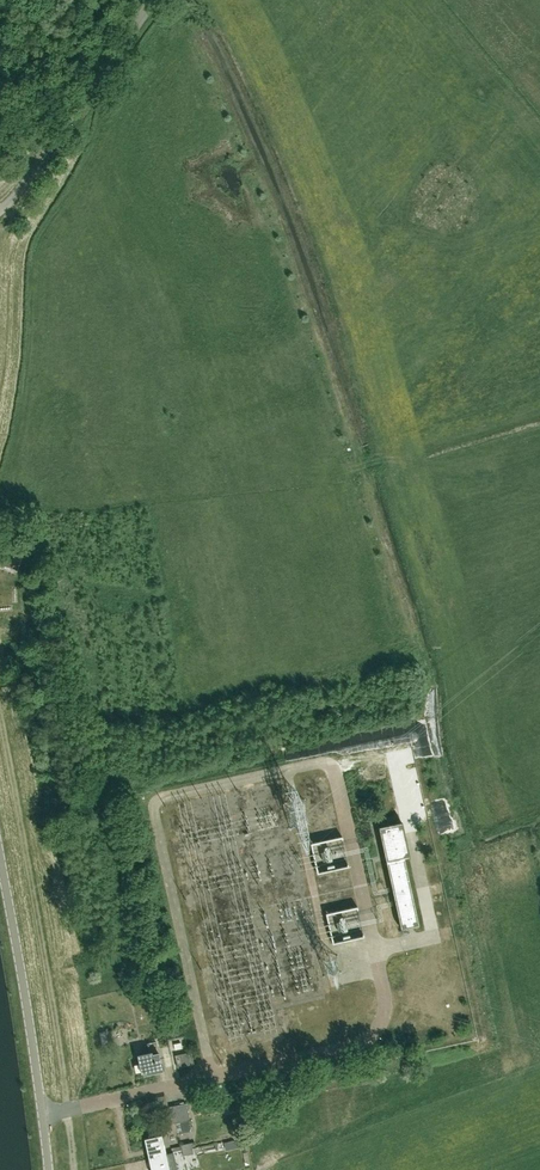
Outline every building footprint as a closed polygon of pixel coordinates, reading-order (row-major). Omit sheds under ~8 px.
[(0,555),(0,563),(17,569),(21,555),(2,549),(0,555)] [(402,822),(378,827),(401,929),(418,925),(404,858),(409,857),(402,822)] [(360,928),(375,927),(373,911),(354,913),(327,916),(329,930),(337,930),(338,936),(347,935),(347,930),(360,929),(360,928)] [(137,969),(127,971),(129,983),(139,981),(137,969)] [(168,1044),(161,1046),(166,1069),(173,1067),(168,1044)] [(141,1073),(146,1072),(146,1074),(162,1070),(158,1053),(152,1054),(151,1051),(137,1054),(141,1073)] [(175,1055),(177,1067),(194,1064),(191,1051),(175,1055)] [(186,1103),(166,1107),(169,1124),(175,1122),(177,1132),(181,1131),(182,1132),(189,1131),(191,1127),(186,1103)] [(148,1157),(165,1154),(161,1135),(144,1139),(148,1157)] [(235,1147),(234,1140),(224,1142),(226,1149),(235,1147)] [(182,1150),(193,1148),(191,1142),(181,1144),(182,1150)] [(165,1154),(148,1157),(151,1169),(169,1169),(165,1154)]
